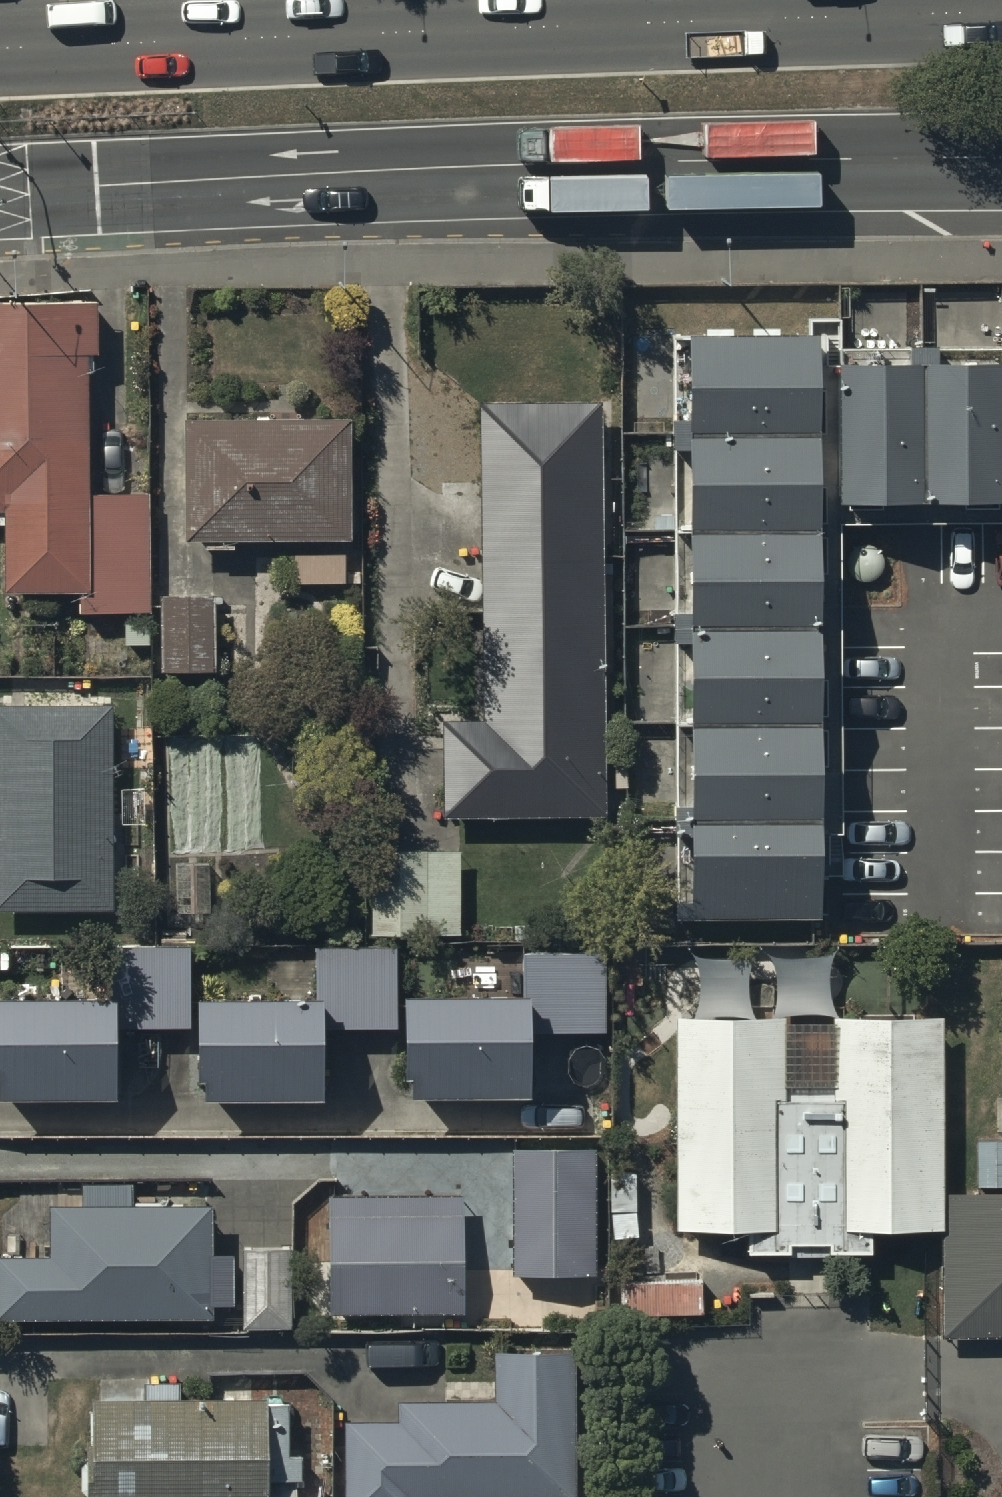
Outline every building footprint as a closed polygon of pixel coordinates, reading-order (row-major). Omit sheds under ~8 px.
[(0,314),(0,521),(8,521),(9,603),(84,602),(84,622),(153,621),(152,504),(91,505),(90,364),(98,364),(98,313),(0,314)] [(814,352),(671,353),(675,930),(818,929),(814,352)] [(837,362),(838,521),(1001,520),(1001,361),(837,362)] [(484,567),(602,565),(600,417),(482,418),(484,567)] [(353,430),(188,431),(189,553),(354,551),(353,430)] [(602,565),(484,567),(486,729),(444,729),(445,825),(604,824),(602,565)] [(215,602),(162,603),(164,680),(216,679),(215,602)] [(0,713),(0,918),(116,917),(115,713),(0,713)] [(462,941),(461,857),(372,858),(373,942),(462,941)] [(0,1002),(0,1100),(121,1099),(120,1029),(190,1029),(189,950),(112,951),(113,1001),(0,1002)] [(525,1000),(408,1001),(409,1100),(531,1099),(530,1033),(606,1033),(605,954),(524,954),(525,1000)] [(318,1003),(202,1004),(203,1103),(327,1102),(326,1029),(399,1029),(398,955),(318,955),(318,1003)] [(784,1025),(675,1025),(676,1238),(748,1238),(748,1264),(871,1263),(871,1239),(943,1238),(941,1025),(829,1026),(829,1032),(784,1033),(784,1025)] [(595,1156),(514,1156),(514,1283),(596,1283),(595,1156)] [(52,1215),(53,1265),(0,1266),(0,1328),(216,1327),(215,1302),(236,1302),(236,1265),(215,1266),(215,1214),(134,1215),(134,1191),(85,1191),(85,1215),(52,1215)] [(464,1203),(331,1204),(332,1322),(465,1320),(464,1203)] [(962,1220),(962,1345),(1001,1345),(1001,1220),(962,1220)] [(294,1256),(243,1256),(243,1337),(295,1336),(294,1256)] [(346,1429),(346,1496),(575,1496),(574,1359),(496,1359),(497,1408),(400,1409),(400,1429),(346,1429)] [(95,1410),(96,1449),(90,1449),(91,1496),(297,1496),(297,1489),(302,1489),(302,1465),(291,1465),(290,1412),(270,1413),(270,1407),(183,1408),(183,1390),(146,1390),(147,1409),(95,1410)]
